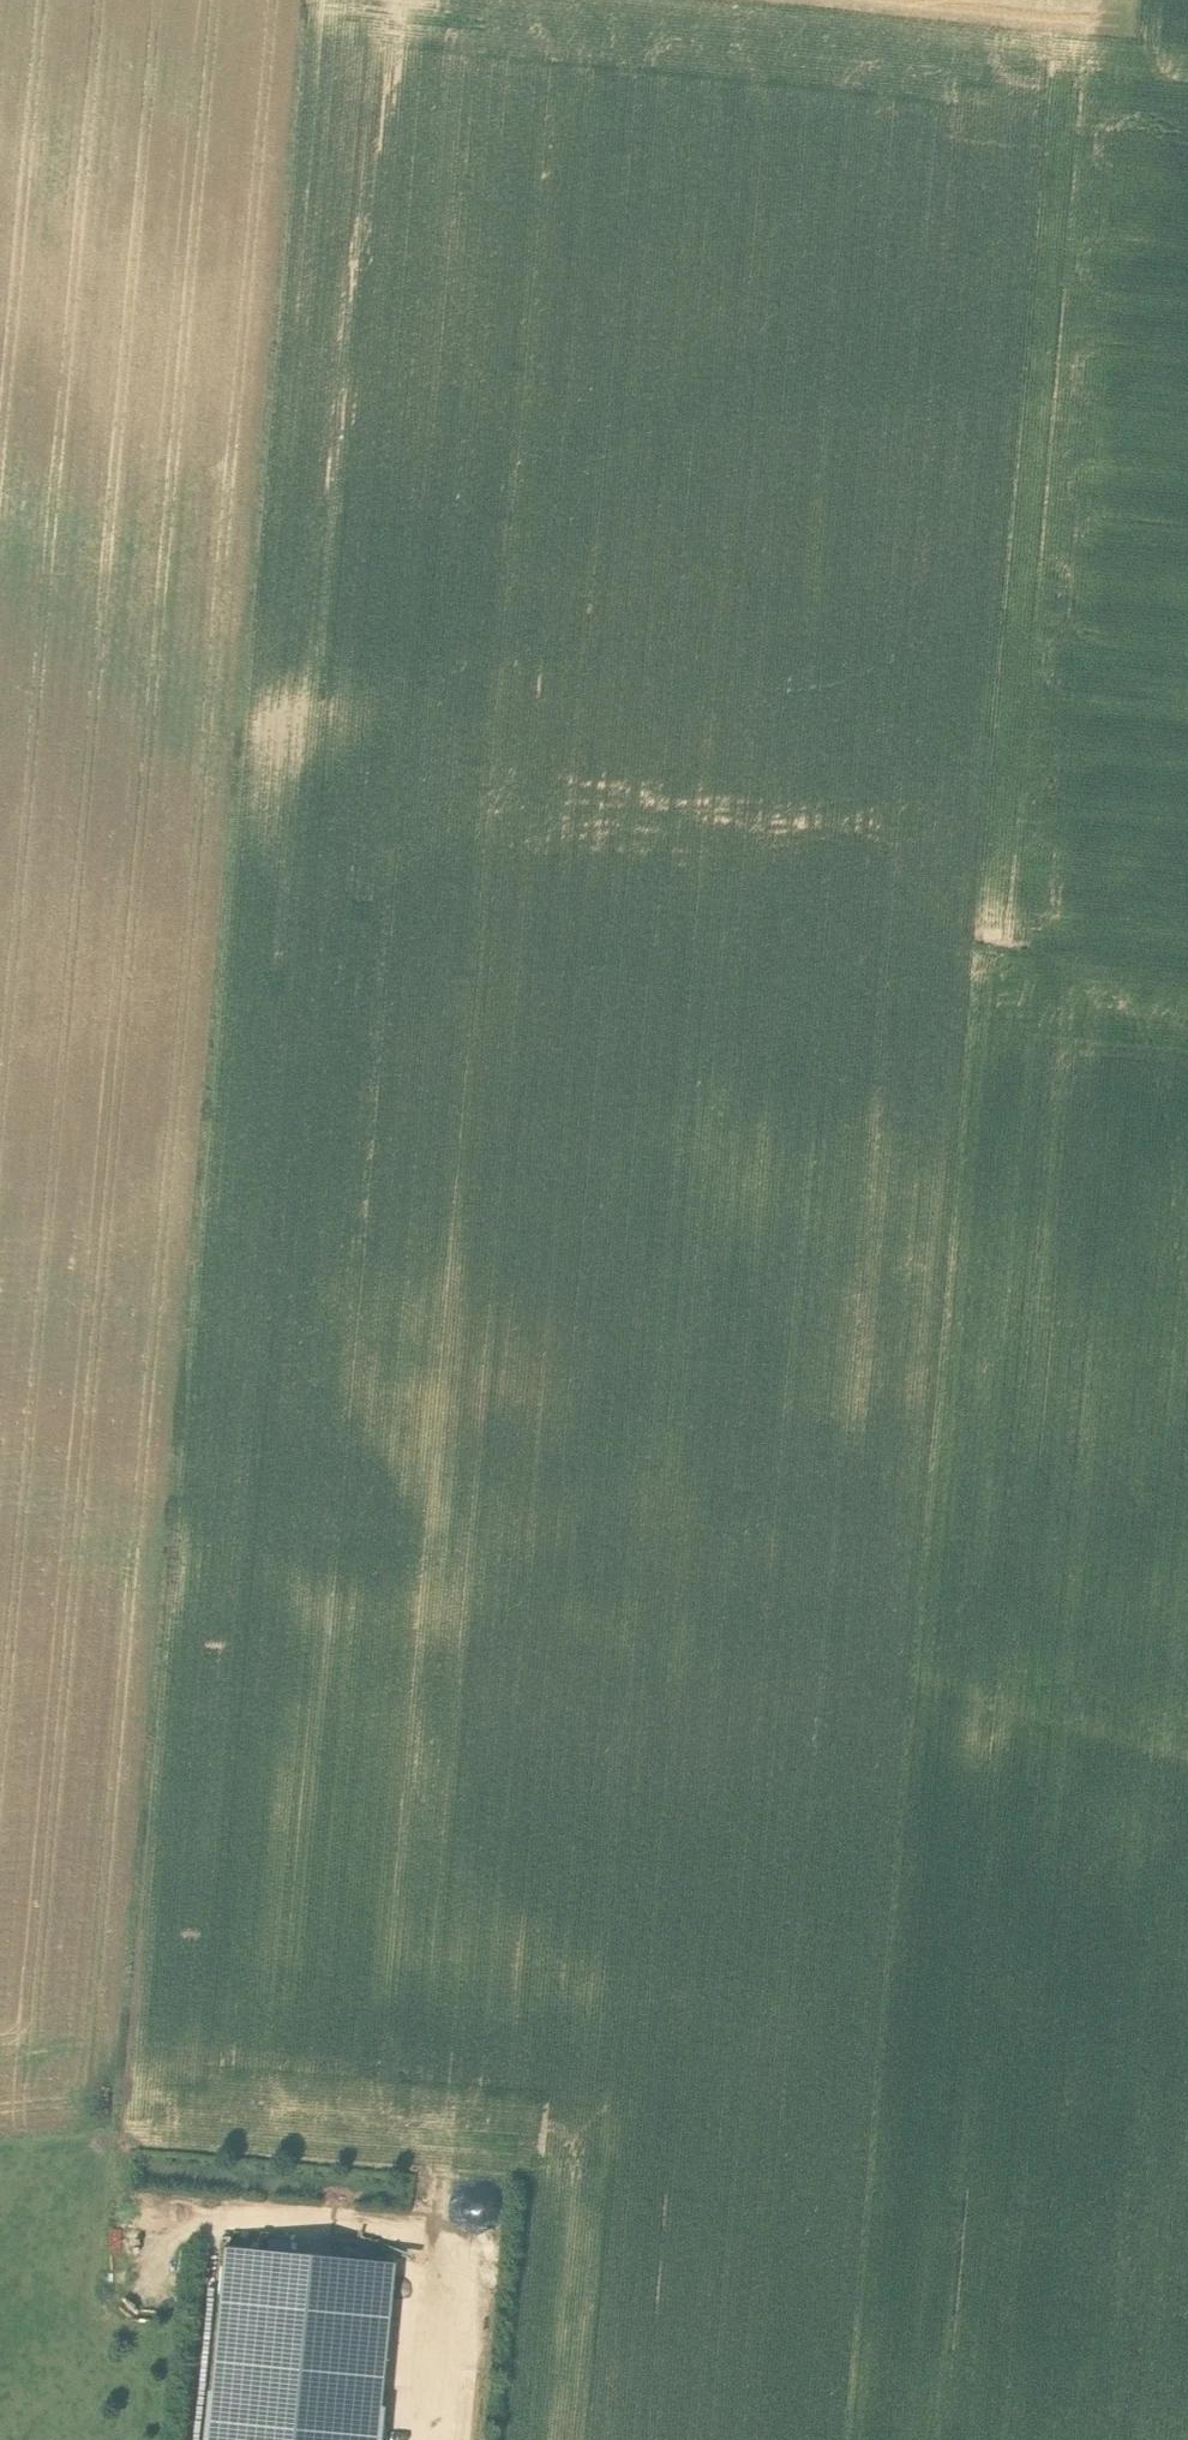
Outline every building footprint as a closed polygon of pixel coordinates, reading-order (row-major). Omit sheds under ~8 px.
[(393,2262),(224,2246),(206,2439),(376,2439),(393,2262)]
